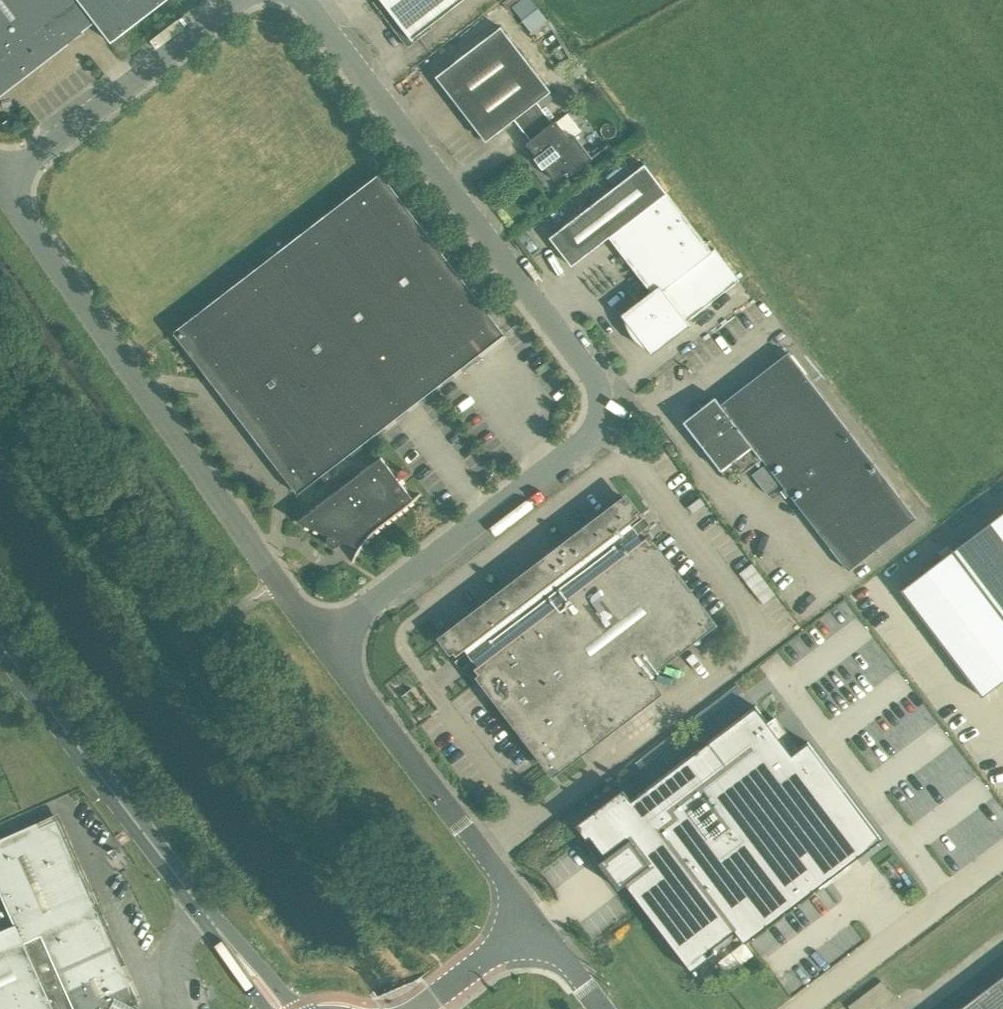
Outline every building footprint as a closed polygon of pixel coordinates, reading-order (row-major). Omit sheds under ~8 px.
[(13,80),(15,84),(95,22),(111,42),(166,0),(0,0),(0,90),(13,80)] [(373,2),(407,47),(432,28),(429,25),(462,0),(376,0),(373,2)] [(530,140),(553,123),(537,102),(551,91),(501,26),(436,76),(486,141),(514,119),(530,140)] [(117,47),(122,53),(128,49),(123,43),(117,47)] [(556,120),(553,123),(530,140),(526,143),(536,156),(534,158),(542,169),(545,167),(554,180),(569,169),(572,173),(608,146),(607,145),(591,157),(575,136),(571,139),(556,120)] [(715,248),(712,251),(666,192),(644,164),(549,237),(571,266),(609,237),(651,291),(621,314),(624,318),(630,333),(636,340),(649,350),(652,354),(690,325),(686,320),(739,280),(715,248)] [(344,541),(359,547),(357,551),(355,555),(353,559),(352,563),(354,563),(355,559),(357,555),(359,551),(361,548),(366,550),(366,549),(363,545),(365,541),(368,538),(371,535),(374,532),(377,529),(380,526),(421,495),(420,493),(413,499),(381,457),(340,488),(327,471),(505,334),(380,172),(173,332),(297,494),(321,476),(334,493),(297,522),(329,535),(328,538),(327,540),(327,541),(327,542),(328,544),(329,545),(330,546),(331,546),(332,547),(334,547),(335,547),(336,546),(338,546),(344,541)] [(533,209),(538,216),(544,211),(539,205),(533,209)] [(781,483),(848,570),(916,518),(788,352),(720,404),(714,397),(691,415),(689,429),(724,475),(725,474),(721,469),(752,446),(761,459),(762,458),(766,464),(752,474),(767,494),(781,483)] [(785,498),(789,495),(784,488),(780,491),(785,498)] [(553,771),(561,765),(657,691),(644,674),(712,623),(646,537),(643,539),(630,523),(639,516),(626,498),(443,638),(456,656),(465,649),(477,665),(474,668),(553,771)] [(808,741),(799,748),(792,753),(774,729),(770,732),(766,726),(769,723),(768,722),(755,705),(631,800),(628,802),(622,794),(581,825),(590,836),(605,856),(598,862),(606,868),(614,879),(618,888),(625,883),(628,880),(688,959),(732,926),(735,929),(744,942),(822,883),(849,863),(881,839),(808,741)] [(710,715),(705,708),(695,716),(700,723),(710,715)] [(57,972),(114,947),(101,920),(106,918),(98,899),(93,901),(57,819),(1,843),(0,844),(0,892),(15,925),(0,931),(0,1008),(74,1008),(57,972)] [(57,972),(74,1008),(124,1008),(131,1006),(139,1002),(122,965),(114,947),(57,972)] [(836,990),(850,1008),(878,1008),(894,997),(870,965),(836,990)] [(960,1008),(1002,1008),(1002,976),(960,1008)]
